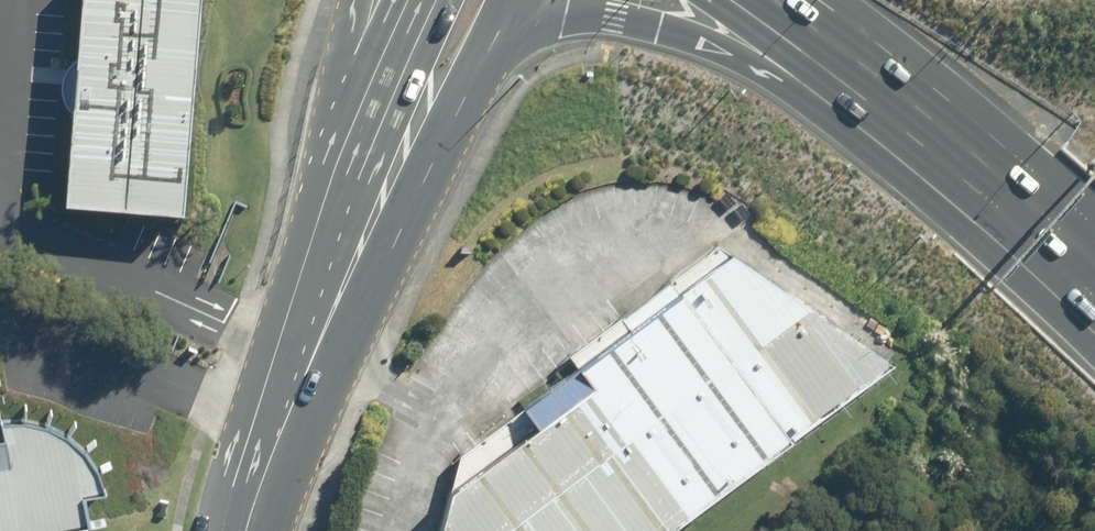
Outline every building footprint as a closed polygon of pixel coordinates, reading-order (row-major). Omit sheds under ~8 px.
[(62,205),(182,214),(199,0),(78,0),(62,205)] [(619,530),(670,530),(891,361),(861,341),(715,245),(642,301),(568,357),(578,369),(525,403),(619,530)] [(525,403),(457,454),(435,530),(619,530),(525,403)] [(109,519),(108,511),(82,516),(77,490),(104,485),(86,452),(63,432),(24,417),(2,414),(0,406),(0,530),(44,530),(109,519)]
